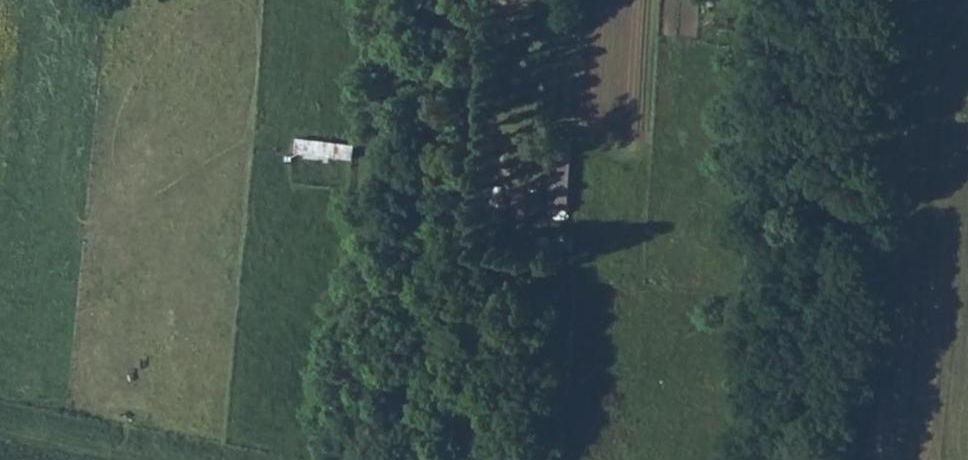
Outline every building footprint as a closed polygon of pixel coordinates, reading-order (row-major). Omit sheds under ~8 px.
[(301,136),(299,151),(356,157),(358,142),(301,136)] [(553,205),(574,206),(575,159),(554,159),(553,205)] [(574,236),(563,236),(562,251),(573,251),(574,236)]
